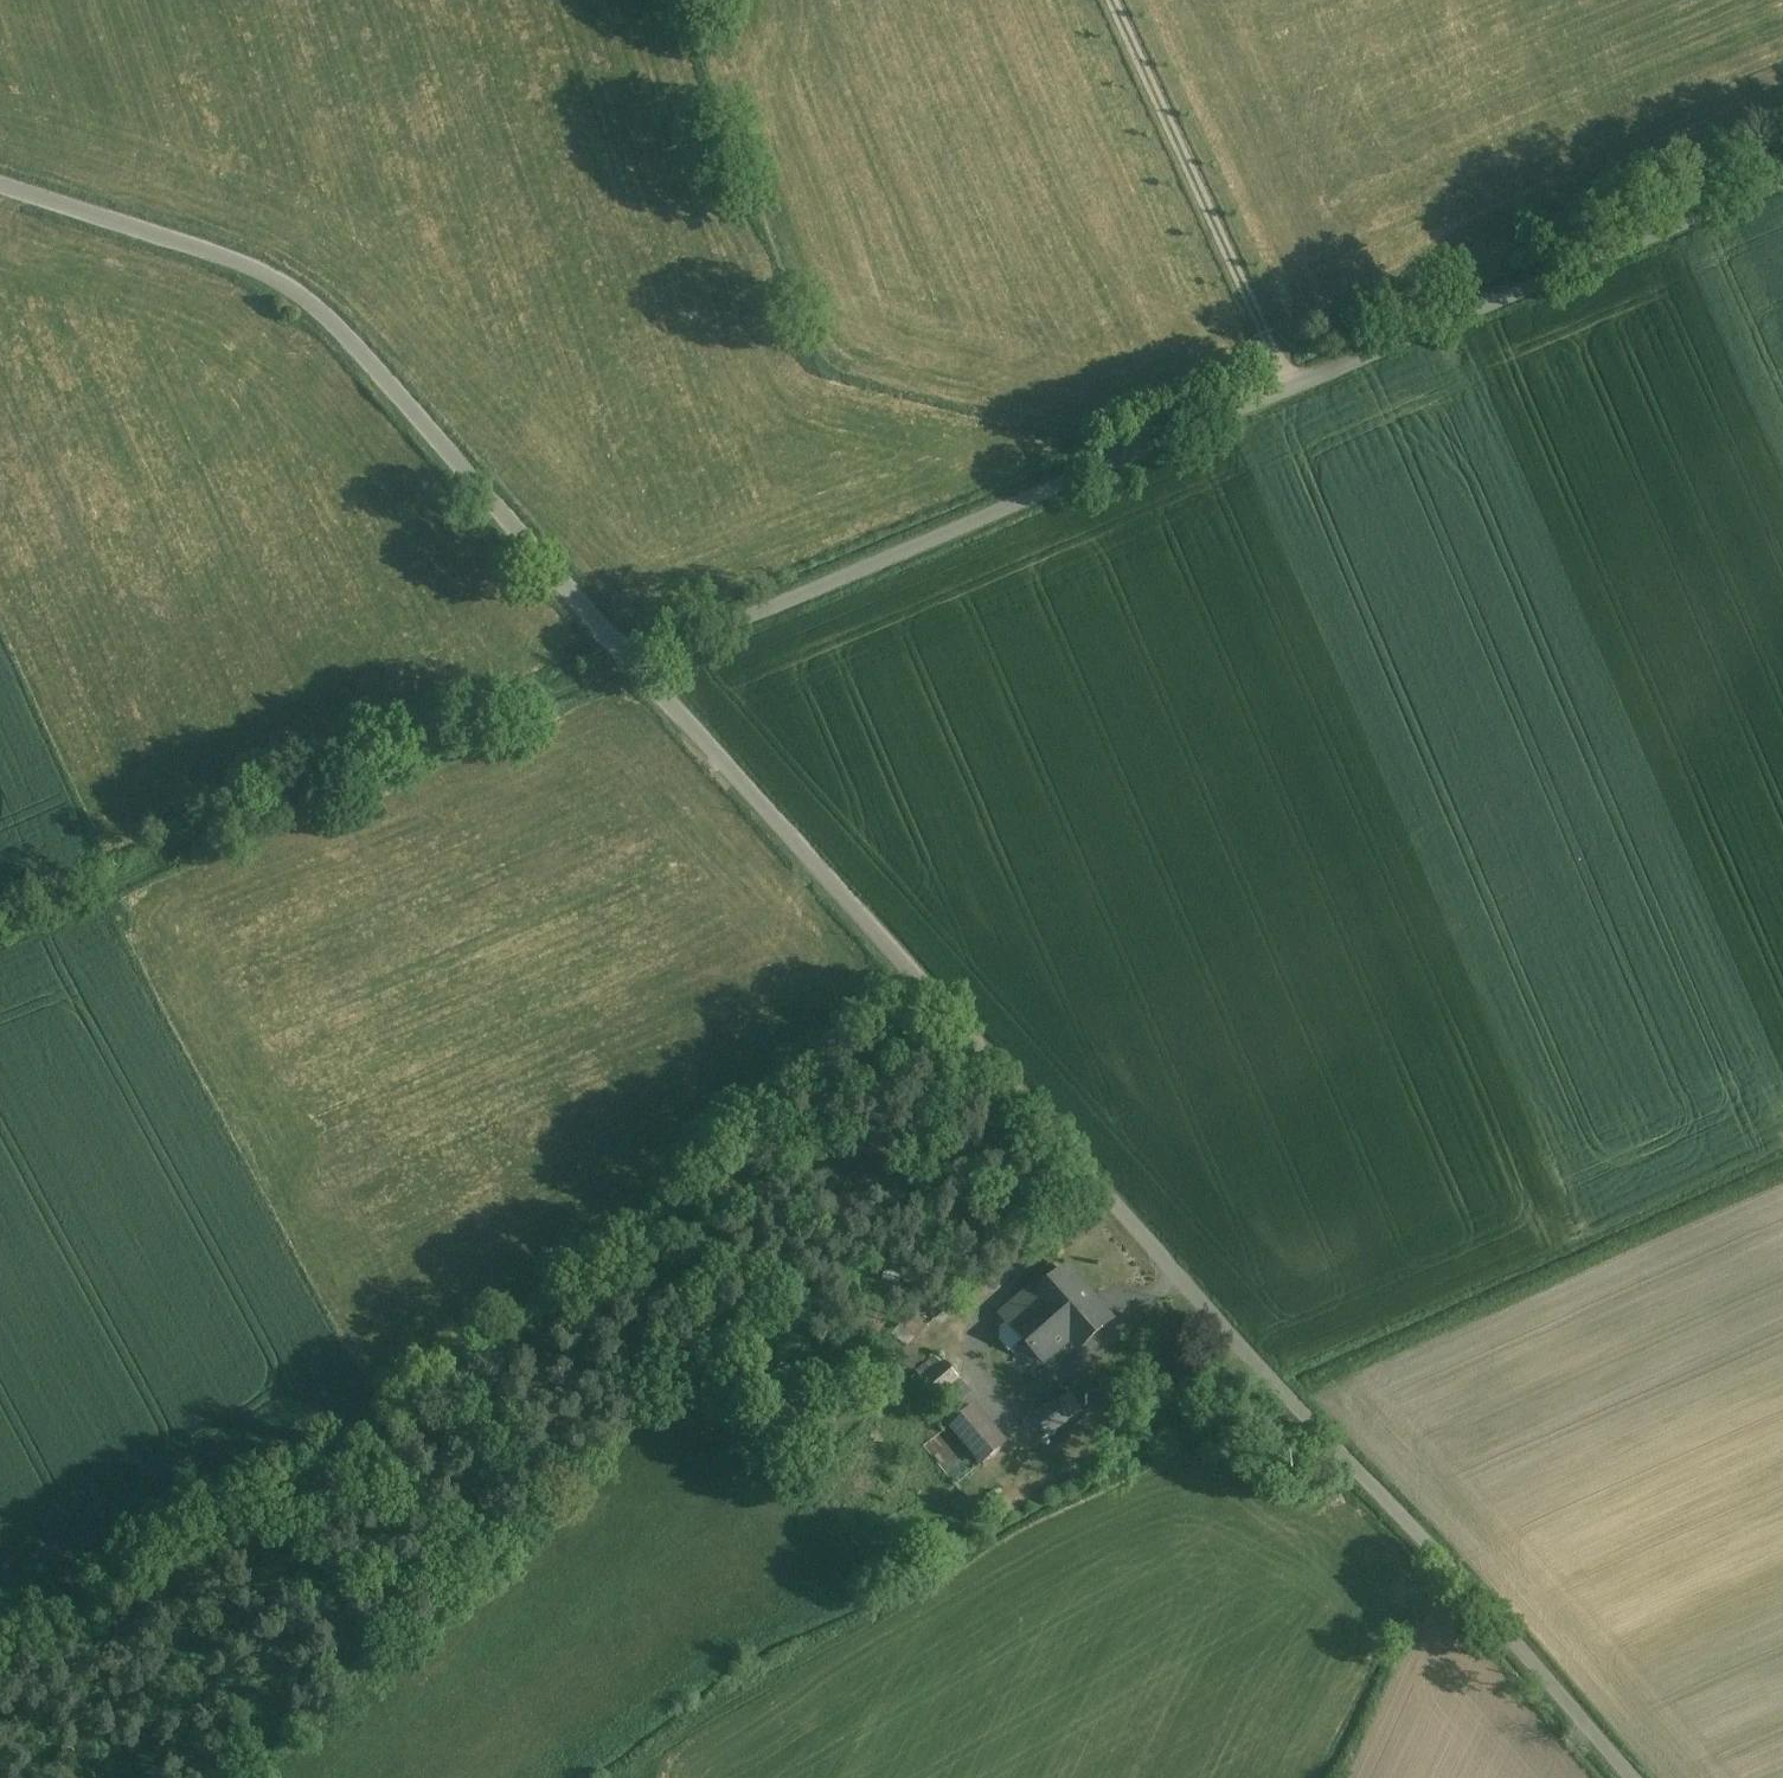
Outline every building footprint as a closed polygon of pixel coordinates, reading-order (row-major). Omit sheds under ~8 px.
[(1098,1254),(1038,1305),(1075,1349),(1136,1298),(1098,1254)] [(1031,1411),(1043,1434),(1085,1414),(1074,1390),(1031,1411)] [(975,1400),(948,1425),(984,1463),(1011,1438),(975,1400)]
